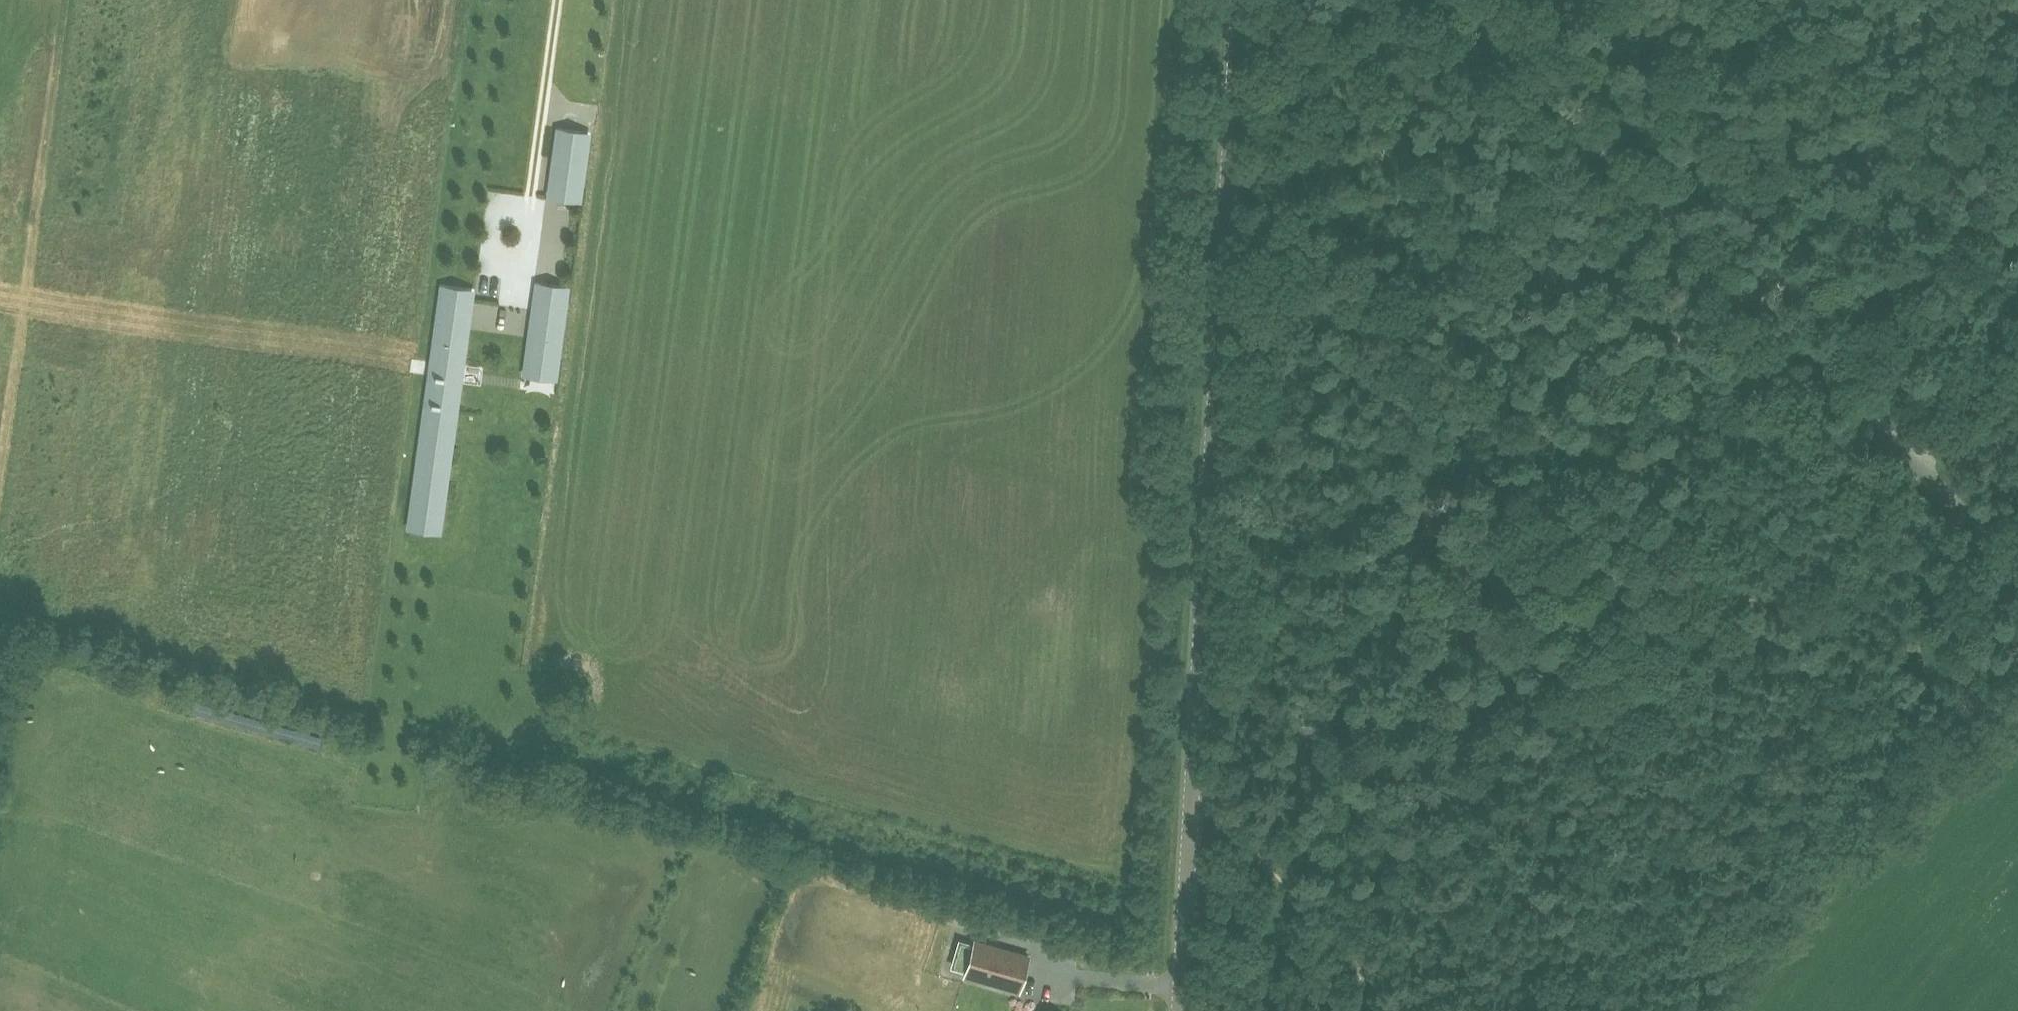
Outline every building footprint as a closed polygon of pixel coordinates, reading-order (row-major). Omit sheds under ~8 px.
[(559,133),(551,195),(577,199),(586,136),(559,133)] [(439,521),(470,289),(444,285),(412,517),(439,521)] [(528,364),(554,368),(565,291),(538,287),(528,364)] [(974,941),(964,976),(1018,991),(1028,957),(974,941)]
